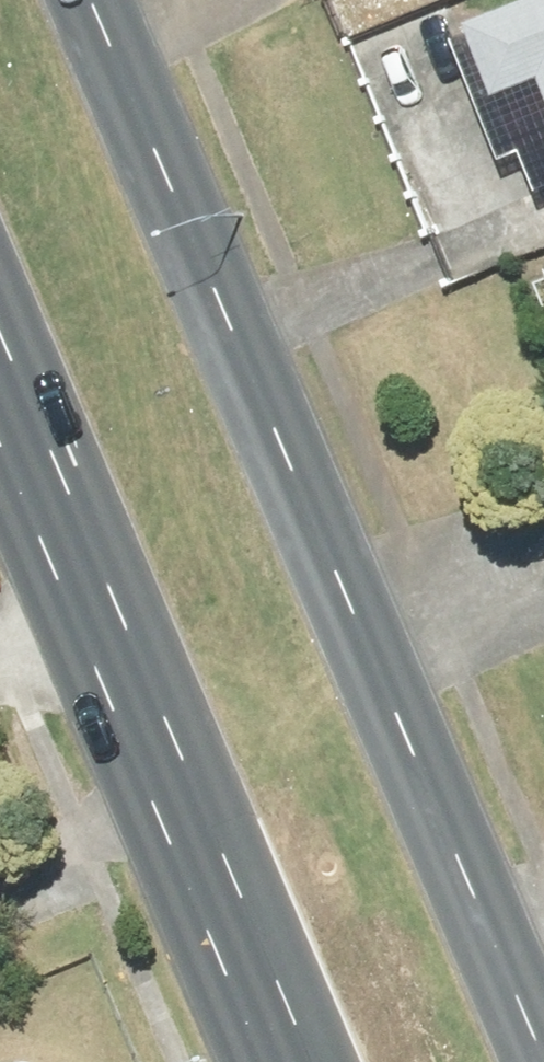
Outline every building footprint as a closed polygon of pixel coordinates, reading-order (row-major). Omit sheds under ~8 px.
[(469,29),(502,108),(543,91),(543,0),(538,0),(469,29)] [(10,911),(0,897),(0,918),(10,911)]
